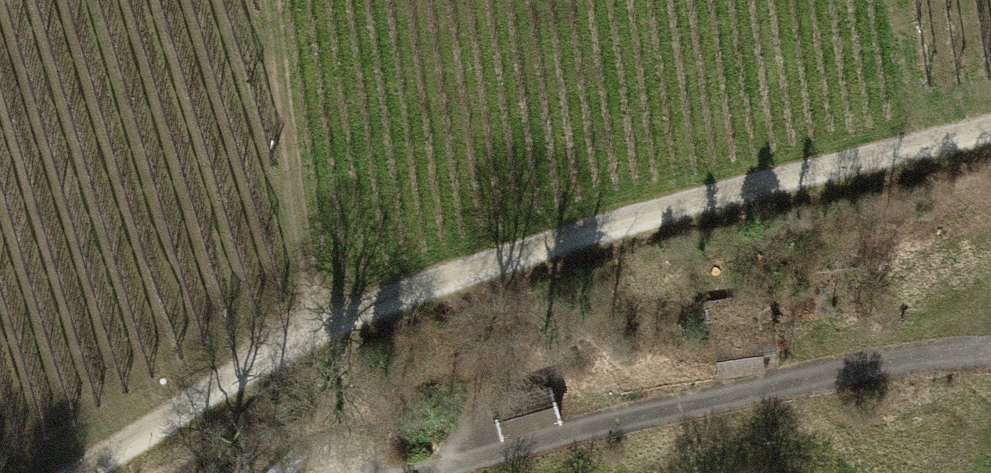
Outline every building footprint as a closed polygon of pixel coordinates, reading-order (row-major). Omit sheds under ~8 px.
[(704,301),(717,378),(745,373),(767,370),(765,356),(778,354),(767,291),(704,301)]
